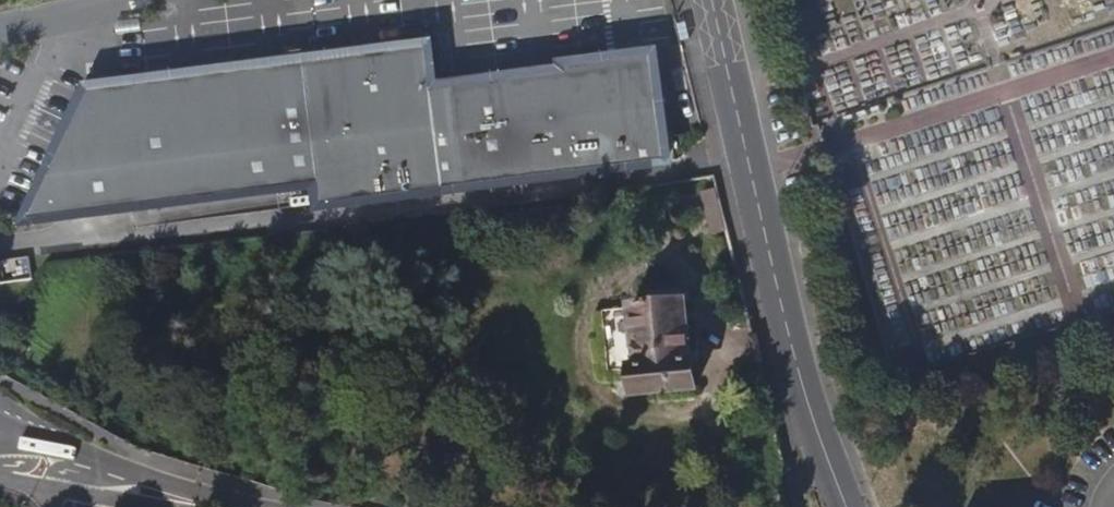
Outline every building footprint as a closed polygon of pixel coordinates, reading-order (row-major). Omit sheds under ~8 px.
[(920,15),(921,0),(899,0),(901,7),(916,2),(920,15)] [(434,76),(429,34),(89,76),(26,206),(318,172),(320,194),(666,152),(654,46),(564,56),(564,61),(434,76)] [(711,234),(724,230),(713,189),(701,192),(711,234)] [(30,275),(27,257),(0,261),(0,268),(2,279),(30,275)] [(685,301),(635,301),(634,361),(628,361),(628,387),(690,387),(690,359),(686,359),(685,301)]
